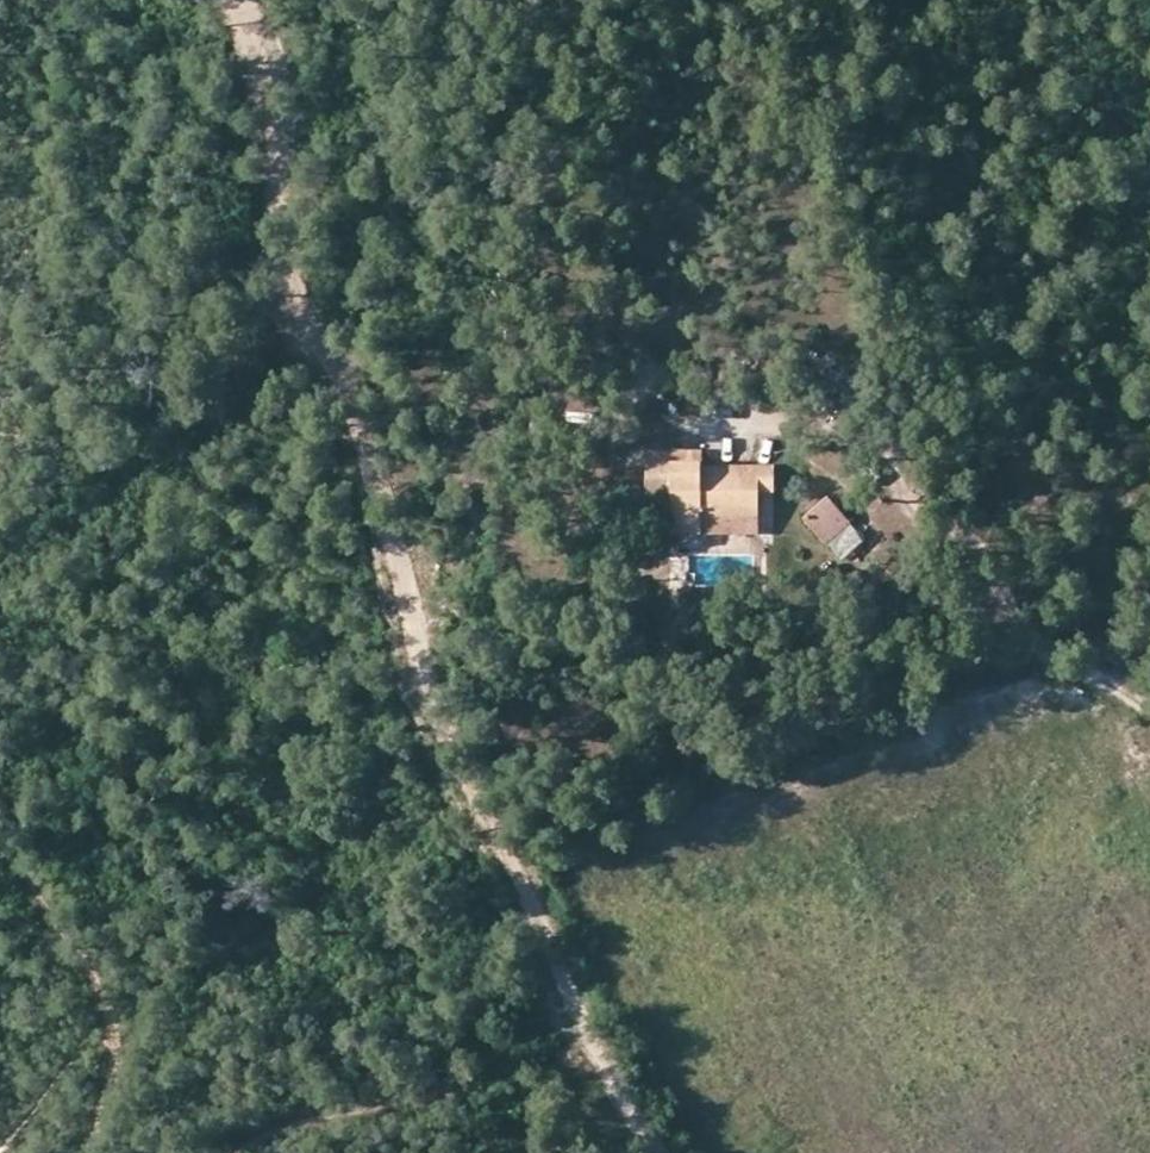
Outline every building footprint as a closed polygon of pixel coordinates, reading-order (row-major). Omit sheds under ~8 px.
[(649,462),(649,475),(650,515),(675,514),(675,542),(705,542),(705,525),(762,524),(762,500),(777,500),(777,475),(704,476),(704,473),(674,473),(674,461),(649,462)] [(703,461),(674,461),(674,473),(704,473),(703,461)] [(836,513),(829,505),(806,527),(830,551),(852,530),(836,513)] [(762,541),(762,524),(705,525),(705,542),(762,541)]
